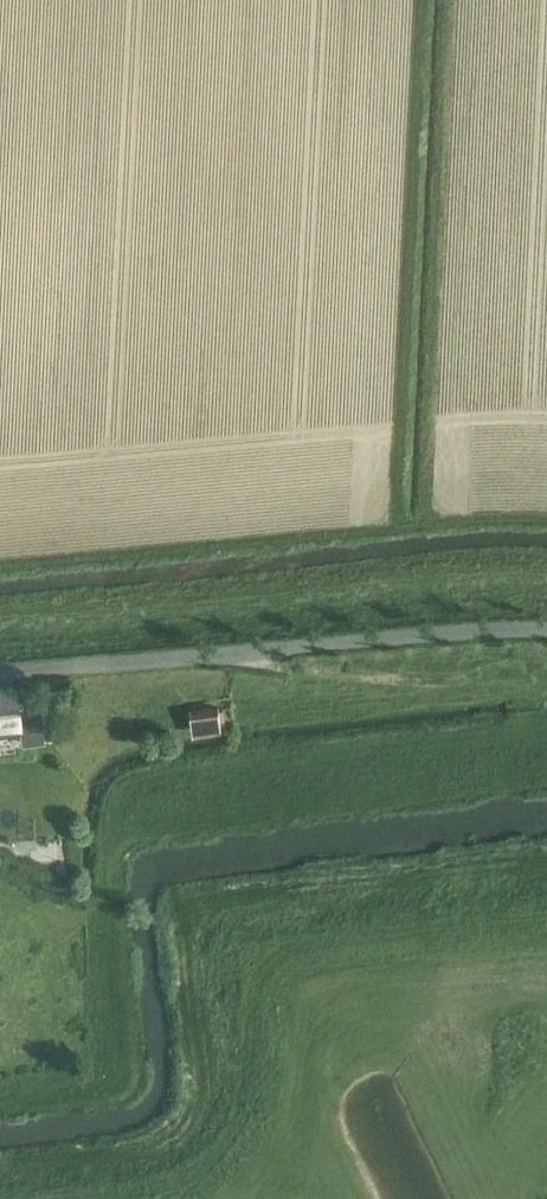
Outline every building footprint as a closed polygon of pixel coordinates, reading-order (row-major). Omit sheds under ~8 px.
[(0,690),(0,735),(21,734),(22,744),(44,742),(43,726),(40,700),(17,702),(16,688),(0,690)]
